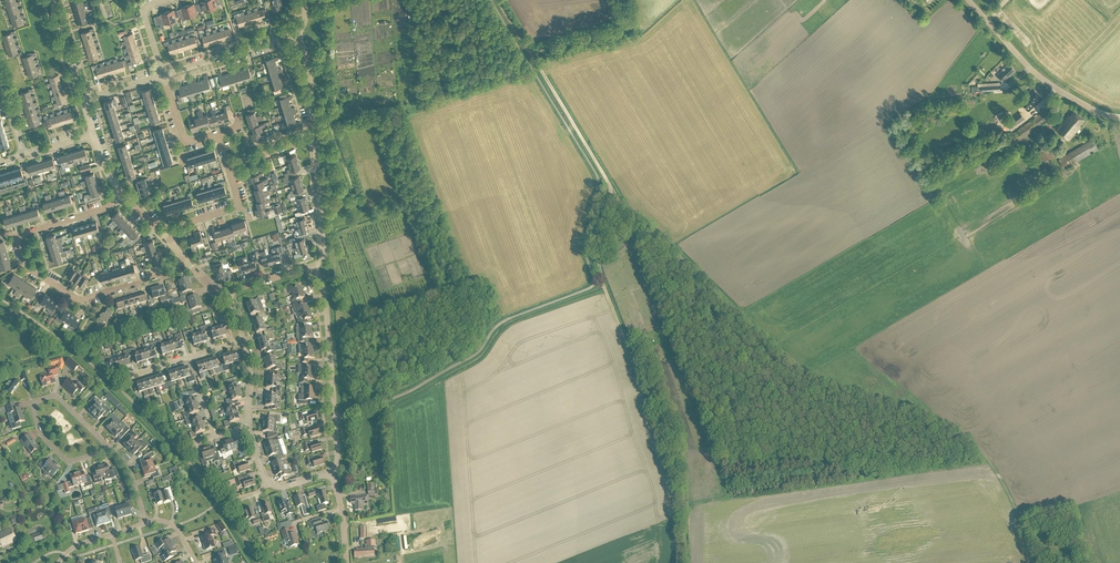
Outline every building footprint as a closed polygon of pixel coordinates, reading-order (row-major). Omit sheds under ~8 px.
[(197,4),(199,10),(204,8),(205,12),(211,10),(207,0),(204,0),(202,1),(202,2),(197,4)] [(211,10),(218,8),(216,5),(220,4),(220,5),(223,4),(222,0),(207,0),(211,10)] [(272,4),(271,5),(273,11),(280,9),(278,5),(284,3),(283,0),(271,0),(272,4)] [(19,1),(16,2),(16,3),(7,6),(9,13),(18,10),(18,9),(17,4),(20,3),(19,1)] [(73,5),(74,11),(84,8),(82,2),(73,5)] [(192,4),(187,5),(190,16),(196,15),(194,11),(199,10),(197,4),(193,5),(192,4)] [(182,8),(177,10),(179,16),(181,16),(182,20),(186,19),(186,18),(190,16),(187,5),(182,7),(182,8)] [(256,11),(259,20),(266,18),(263,9),(257,11),(256,7),(254,8),(255,11),(256,11)] [(9,13),(11,19),(20,16),(20,15),(19,11),(22,10),(21,8),(18,9),(18,10),(9,13)] [(74,11),(76,17),(86,14),(84,8),(74,11)] [(247,10),(248,14),(249,13),(252,23),(259,20),(256,11),(255,11),(251,13),(250,9),(247,10)] [(172,10),(167,11),(170,22),(175,21),(174,17),(179,16),(177,10),(172,11),(172,10)] [(170,22),(167,11),(162,13),(162,14),(157,16),(161,29),(164,28),(163,25),(170,22)] [(240,12),(241,16),(242,15),(245,25),(252,23),(249,13),(248,14),(244,15),(243,11),(240,12)] [(242,15),(241,16),(237,17),(236,13),(234,14),(235,18),(236,18),(237,21),(239,27),(245,25),(242,15)] [(20,16),(11,19),(13,26),(22,23),(21,18),(24,17),(23,14),(20,15),(20,16)] [(86,14),(76,17),(78,23),(91,19),(91,17),(87,18),(86,14)] [(222,31),(225,40),(232,38),(229,29),(223,30),(222,27),(219,27),(221,31),(222,31)] [(81,33),(83,40),(93,37),(92,36),(91,32),(94,31),(93,28),(90,29),(90,30),(81,33)] [(213,30),(214,33),(215,33),(218,42),(225,40),(222,31),(221,31),(216,32),(215,29),(213,30)] [(7,34),(2,36),(4,42),(14,39),(13,38),(12,34),(15,33),(14,31),(11,32),(11,33),(7,34)] [(206,32),(207,35),(208,35),(211,44),(218,42),(215,33),(214,33),(210,34),(209,31),(206,32)] [(122,44),(126,43),(125,42),(135,39),(133,33),(123,36),(125,41),(121,42),(122,44)] [(208,35),(207,35),(203,36),(202,33),(199,34),(200,38),(202,37),(204,46),(211,44),(208,35)] [(187,38),(190,48),(197,46),(194,36),(189,38),(188,34),(185,35),(186,39),(187,38)] [(83,40),(85,47),(95,44),(94,42),(93,38),(96,37),(95,35),(92,36),(93,37),(83,40)] [(4,42),(6,49),(16,46),(15,45),(14,41),(17,40),(16,37),(13,38),(14,39),(4,42)] [(178,37),(179,41),(181,40),(183,50),(190,48),(187,38),(186,39),(182,40),(181,37),(178,37)] [(124,51),(128,50),(127,49),(137,46),(135,39),(125,42),(126,43),(127,48),(123,49),(124,51)] [(172,39),(173,43),(174,42),(177,52),(183,50),(181,40),(179,41),(175,42),(174,39),(172,39)] [(85,47),(87,53),(97,50),(96,49),(95,45),(98,44),(98,41),(94,42),(95,44),(85,47)] [(174,42),(173,43),(169,44),(168,41),(165,41),(166,45),(167,45),(170,54),(177,52),(174,42)] [(16,46),(6,49),(8,56),(18,53),(16,48),(19,47),(18,44),(15,45),(16,46)] [(126,58),(130,57),(130,56),(139,53),(137,46),(127,49),(128,50),(129,54),(126,55),(126,58)] [(97,50),(87,53),(90,60),(99,57),(97,52),(101,51),(100,48),(96,49),(97,50)] [(23,57),(25,64),(34,61),(34,60),(32,56),(36,55),(35,52),(31,53),(32,54),(28,55),(23,57)] [(131,61),(128,62),(129,65),(130,68),(133,67),(132,63),(133,62),(141,60),(139,53),(130,56),(130,57),(131,61)] [(264,60),(266,68),(276,65),(275,61),(278,60),(277,56),(264,60)] [(116,62),(118,71),(125,69),(124,65),(127,64),(125,59),(117,62),(116,58),(114,59),(115,62),(116,62)] [(25,64),(27,71),(36,68),(36,67),(35,62),(38,61),(37,59),(34,60),(34,61),(25,64)] [(107,61),(108,64),(109,64),(112,74),(118,71),(116,62),(115,62),(110,64),(109,60),(107,61)] [(100,63),(101,66),(102,66),(105,76),(112,74),(109,64),(108,64),(104,66),(103,62),(100,63)] [(1014,69),(1009,63),(998,74),(996,75),(1003,82),(1005,81),(1014,72),(1013,70),(1014,69)] [(102,66),(101,66),(97,68),(96,64),(91,66),(94,75),(97,74),(98,78),(105,76),(102,66)] [(241,70),(244,80),(251,77),(247,64),(244,65),(245,68),(241,70)] [(266,68),(268,75),(281,71),(280,68),(277,69),(276,65),(266,68)] [(36,68),(27,71),(29,78),(38,75),(37,69),(40,68),(39,66),(36,67),(36,68)] [(236,68),(232,69),(236,82),(244,80),(241,70),(237,71),(236,68)] [(230,73),(226,74),(229,84),(236,82),(232,69),(229,70),(230,73)] [(282,74),(281,71),(268,75),(271,82),(281,79),(279,75),(282,74)] [(229,84),(226,74),(222,75),(221,72),(217,73),(222,86),(229,84)] [(48,86),(51,85),(51,84),(60,81),(58,74),(49,77),(51,82),(47,83),(48,86)] [(200,80),(203,90),(210,88),(206,75),(203,76),(204,79),(200,80)] [(195,78),(192,79),(196,93),(203,90),(200,80),(196,82),(195,78)] [(189,84),(185,85),(188,95),(196,93),(192,79),(188,80),(189,84)] [(281,79),(271,82),(273,90),(274,93),(283,91),(282,87),(286,86),(285,82),(282,83),(281,79)] [(50,93),(54,92),(53,91),(62,88),(60,81),(51,84),(51,85),(53,89),(49,90),(50,93)] [(180,83),(177,84),(180,93),(181,97),(188,95),(185,85),(181,86),(180,83)] [(1044,98),(1033,87),(1019,101),(1029,111),(1039,101),(1040,101),(1044,98)] [(20,93),(22,100),(31,97),(31,96),(30,92),(33,91),(32,88),(29,90),(20,93)] [(52,99),(56,98),(55,97),(65,94),(62,88),(53,91),(54,92),(55,96),(52,97),(52,99)] [(140,94),(143,94),(144,97),(152,95),(150,88),(139,91),(140,94)] [(280,107),(290,104),(288,99),(292,98),(290,95),(287,96),(286,93),(279,95),(279,96),(276,96),(280,107)] [(55,97),(56,98),(57,102),(54,103),(55,109),(60,107),(59,104),(67,101),(65,94),(55,97)] [(22,100),(24,107),(34,104),(33,103),(32,99),(35,98),(35,95),(31,96),(31,97),(22,100)] [(154,101),(152,95),(144,97),(146,103),(154,101)] [(113,103),(112,99),(104,102),(106,108),(114,106),(118,105),(117,102),(113,103)] [(146,103),(148,110),(156,107),(154,101),(146,103)] [(37,102),(33,103),(34,104),(24,107),(26,113),(36,111),(35,109),(34,105),(37,104),(37,102)] [(280,107),(282,114),(295,110),(294,107),(291,108),(290,104),(280,107)] [(106,108),(108,115),(116,112),(114,106),(106,108)] [(220,112),(223,121),(230,119),(225,106),(223,107),(225,111),(220,112)] [(148,110),(150,116),(158,114),(156,107),(148,110)] [(26,113),(28,120),(38,117),(38,116),(36,112),(39,111),(39,108),(35,109),(36,111),(26,113)] [(66,113),(69,122),(76,120),(73,111),(67,112),(66,109),(63,110),(65,113),(66,113)] [(217,123),(223,121),(220,112),(216,114),(215,109),(213,110),(217,123)] [(201,110),(199,111),(203,125),(210,123),(208,116),(207,114),(203,116),(201,110)] [(212,115),(208,116),(210,123),(210,125),(217,123),(213,110),(210,110),(212,115)] [(296,113),(295,110),(282,114),(284,121),(294,118),(293,114),(296,113)] [(1079,124),(1084,119),(1074,110),(1069,116),(1068,115),(1056,129),(1069,140),(1081,126),(1079,124)] [(62,124),(69,122),(66,113),(65,113),(60,115),(59,111),(57,112),(58,115),(59,115),(62,124)] [(194,118),(195,121),(197,127),(203,125),(199,111),(196,112),(198,117),(194,118)] [(1022,120),(1025,119),(1020,111),(1005,122),(1010,129),(1011,129),(1022,121),(1022,120)] [(108,115),(110,121),(118,119),(116,112),(108,115)] [(246,114),(248,121),(261,117),(260,114),(256,116),(254,112),(246,114)] [(50,114),(51,117),(52,117),(55,126),(62,124),(59,115),(58,115),(54,117),(53,113),(50,114)] [(158,114),(150,116),(151,123),(160,120),(158,114)] [(38,117),(28,120),(30,127),(40,124),(38,119),(42,118),(41,115),(38,116),(38,117)] [(52,117),(51,117),(47,119),(46,115),(44,116),(45,120),(46,120),(49,128),(55,126),(52,117)] [(250,127),(251,127),(258,125),(258,124),(257,120),(262,119),(261,117),(248,121),(250,127)] [(190,118),(187,119),(192,132),(198,130),(197,127),(195,121),(191,123),(190,118)] [(294,118),(284,121),(287,129),(300,125),(299,121),(296,122),(294,118)] [(110,121),(112,127),(120,125),(118,119),(110,121)] [(251,127),(253,133),(259,131),(259,132),(262,131),(261,127),(266,125),(265,122),(258,124),(258,125),(251,127)] [(122,131),(120,125),(112,127),(114,134),(122,131)] [(156,137),(164,134),(162,128),(154,130),(153,127),(149,128),(150,133),(154,132),(155,135),(156,137)] [(273,133),(271,127),(263,129),(265,136),(273,133)] [(122,131),(114,134),(116,140),(124,138),(122,131)] [(259,131),(253,133),(250,134),(252,141),(262,137),(265,136),(265,134),(260,136),(259,132),(259,131)] [(156,138),(157,142),(158,144),(166,141),(164,134),(156,137),(155,135),(151,137),(152,139),(156,138)] [(1038,134),(1032,137),(1039,147),(1044,143),(1038,134)] [(1070,165),(1099,148),(1091,136),(1088,138),(1090,140),(1064,155),(1058,159),(1064,170),(1070,166),(1070,165)] [(0,142),(0,146),(1,149),(9,146),(9,147),(10,147),(7,140),(0,142)] [(158,145),(159,149),(160,150),(168,148),(166,141),(158,144),(157,142),(153,143),(154,146),(158,145)] [(1019,147),(1019,149),(1024,150),(1025,151),(1036,143),(1034,141),(1026,147),(1024,148),(1024,147),(1019,147)] [(1042,166),(1047,172),(1053,169),(1051,165),(1048,159),(1055,154),(1051,148),(1051,147),(1048,143),(1037,150),(1032,153),(1039,164),(1043,161),(1045,164),(1042,166)] [(118,146),(120,153),(128,150),(126,144),(118,146)] [(85,161),(84,158),(87,156),(85,148),(78,150),(81,158),(82,162),(85,161)] [(160,152),(161,156),(162,157),(170,155),(168,148),(160,150),(159,149),(155,150),(156,153),(160,152)] [(77,159),(81,158),(78,150),(72,152),(74,160),(75,164),(78,163),(77,159)] [(120,153),(122,159),(130,156),(128,150),(120,153)] [(214,150),(207,152),(210,160),(208,160),(210,164),(212,164),(211,159),(216,158),(214,150)] [(72,152),(65,154),(68,162),(74,160),(72,152)] [(207,152),(200,154),(203,162),(202,162),(203,166),(206,166),(205,161),(208,160),(210,160),(207,152)] [(288,164),(298,161),(296,155),(291,156),(290,153),(282,155),(284,161),(287,160),(288,164)] [(68,162),(65,154),(59,156),(62,166),(60,167),(61,172),(66,170),(65,167),(69,166),(68,162)] [(200,154),(194,156),(196,164),(195,164),(196,168),(199,168),(198,164),(202,162),(203,162),(200,154)] [(162,157),(161,156),(157,157),(158,160),(162,158),(164,164),(172,161),(170,155),(162,157)] [(122,159),(124,165),(132,163),(130,156),(122,159)] [(191,166),(195,164),(196,164),(194,156),(187,158),(189,166),(188,166),(190,170),(192,170),(191,166)] [(46,160),(49,168),(55,166),(53,158),(46,160)] [(46,160),(40,162),(42,170),(49,168),(46,160)] [(296,173),(295,170),(300,168),(298,161),(288,164),(290,168),(287,169),(287,172),(284,173),(285,176),(296,173)] [(40,162),(33,164),(36,172),(42,170),(40,162)] [(124,165),(126,172),(134,169),(132,163),(124,165)] [(36,172),(33,164),(27,166),(29,174),(36,172)] [(21,168),(15,170),(17,178),(24,176),(21,168),(22,168),(21,168)] [(134,169),(126,172),(128,178),(136,176),(134,169)] [(15,170),(8,172),(11,180),(17,178),(15,170)] [(8,172),(1,174),(4,183),(11,180),(8,172)] [(250,183),(253,182),(259,181),(259,180),(258,176),(262,175),(262,172),(257,174),(248,177),(250,183)] [(81,184),(96,180),(94,173),(85,175),(87,180),(86,181),(86,180),(81,182),(81,184)] [(296,173),(285,176),(287,182),(290,182),(292,185),(301,182),(299,176),(297,176),(296,173)] [(137,181),(139,188),(147,185),(148,187),(151,185),(151,183),(147,184),(145,178),(137,181)] [(253,182),(255,189),(262,186),(263,186),(264,186),(263,182),(269,180),(268,178),(259,180),(259,181),(253,182)] [(88,184),(90,189),(98,186),(96,180),(81,184),(82,187),(87,185),(87,184),(88,184)] [(217,187),(220,195),(226,193),(224,185),(225,185),(224,180),(221,181),(222,185),(218,186),(217,187)] [(215,187),(212,188),(210,189),(213,197),(220,195),(217,187),(218,186),(217,182),(214,183),(215,187)] [(303,189),(301,182),(292,185),(293,189),(290,190),(290,192),(289,193),(287,196),(288,198),(290,197),(297,195),(299,194),(298,191),(303,189)] [(209,189),(205,191),(204,191),(206,199),(213,197),(210,189),(212,188),(210,184),(208,185),(209,189)] [(147,185),(139,188),(141,195),(149,192),(149,193),(153,192),(154,192),(153,189),(149,191),(148,187),(147,185)] [(98,186),(90,189),(91,194),(90,194),(90,193),(85,195),(86,198),(100,193),(98,186)] [(254,189),(256,196),(269,191),(268,189),(264,191),(263,186),(262,186),(255,189),(254,189)] [(204,191),(205,191),(203,187),(201,187),(202,191),(197,193),(199,201),(206,199),(204,191)] [(64,190),(61,191),(66,205),(72,203),(70,195),(65,196),(64,195),(65,195),(64,190)] [(61,197),(56,199),(59,207),(66,205),(61,191),(59,191),(60,196),(61,196),(61,197)] [(256,196),(257,202),(266,199),(265,195),(270,194),(269,191),(256,196)] [(184,199),(187,207),(193,205),(191,197),(192,197),(191,192),(188,193),(189,197),(185,198),(184,199)] [(52,209),(59,207),(56,199),(52,200),(51,199),(52,199),(50,194),(48,195),(52,209)] [(179,200),(177,201),(180,209),(187,207),(184,199),(185,198),(184,194),(181,195),(183,199),(179,200)] [(52,209),(48,195),(45,196),(47,201),(47,200),(48,201),(43,203),(45,211),(52,209)] [(297,195),(290,197),(292,203),(297,202),(298,205),(307,202),(305,196),(298,198),(297,195)] [(173,211),(180,209),(177,201),(179,200),(177,196),(175,197),(176,201),(172,202),(171,203),(173,211)] [(171,203),(172,202),(171,198),(168,199),(169,203),(164,205),(166,213),(173,211),(171,203)] [(256,202),(258,209),(263,207),(267,206),(265,202),(270,200),(269,198),(266,199),(257,202),(256,202)] [(31,210),(33,218),(40,216),(36,202),(33,203),(34,208),(35,208),(35,209),(31,210)] [(295,212),(296,216),(303,214),(302,210),(309,208),(307,202),(298,205),(299,211),(295,212)] [(273,206),(275,213),(282,211),(280,204),(273,206)] [(26,221),(33,218),(31,210),(26,212),(25,211),(26,210),(25,205),(22,206),(26,221)] [(20,223),(26,221),(22,206),(19,207),(21,212),(22,212),(22,213),(17,214),(20,223)] [(263,207),(258,209),(254,210),(257,216),(270,212),(269,210),(265,211),(263,207)] [(11,209),(9,210),(13,225),(20,223),(17,214),(12,216),(12,215),(13,214),(11,209)] [(13,225),(9,210),(6,211),(8,216),(9,217),(4,218),(6,227),(13,225)] [(110,226),(112,224),(122,215),(118,210),(111,217),(113,220),(108,225),(110,226)] [(117,223),(119,226),(126,219),(122,215),(112,224),(114,226),(117,223)] [(297,226),(307,223),(305,217),(297,219),(296,216),(290,218),(291,221),(295,220),(297,226)] [(119,231),(120,233),(130,224),(126,219),(119,226),(122,228),(119,231)] [(238,222),(242,235),(244,235),(243,230),(247,229),(244,220),(238,222)] [(96,221),(90,223),(94,236),(97,235),(95,232),(99,231),(96,221)] [(231,224),(232,226),(234,233),(238,231),(240,236),(242,235),(238,222),(231,224)] [(90,223),(85,225),(87,234),(91,233),(92,237),(94,236),(90,223)] [(297,233),(294,233),(295,237),(296,236),(302,235),(301,231),(309,229),(307,223),(297,226),(298,229),(296,230),(297,233)] [(125,232),(127,235),(135,228),(130,224),(120,233),(122,235),(125,232)] [(85,225),(79,226),(83,240),(85,239),(84,235),(87,234),(85,225)] [(79,226),(73,228),(76,237),(79,236),(80,240),(83,240),(79,226)] [(222,238),(219,229),(215,230),(213,226),(211,226),(215,240),(222,238)] [(232,226),(226,228),(230,241),(232,240),(230,236),(235,234),(234,233),(232,226)] [(135,228),(127,235),(130,237),(127,240),(129,242),(139,232),(135,228)] [(222,238),(226,237),(228,242),(230,241),(226,228),(219,229),(222,238)] [(193,233),(194,235),(197,242),(203,241),(204,244),(207,243),(205,237),(202,238),(200,231),(193,233)] [(48,243),(63,239),(62,236),(57,238),(57,239),(56,239),(55,234),(46,237),(48,243)] [(140,237),(137,234),(131,240),(133,243),(134,243),(140,237)] [(194,235),(188,237),(192,250),(195,249),(194,246),(198,245),(197,242),(194,235)] [(295,240),(296,247),(306,244),(304,237),(297,240),(296,236),(295,237),(289,238),(290,242),(295,240)] [(64,241),(63,239),(48,243),(50,250),(59,247),(57,243),(58,242),(59,243),(64,241)] [(141,247),(142,249),(155,245),(153,239),(148,241),(144,242),(145,246),(141,247)] [(273,253),(269,254),(267,248),(265,244),(263,244),(266,251),(270,264),(276,262),(273,253)] [(308,250),(306,244),(296,247),(298,253),(294,254),(295,257),(302,255),(301,252),(308,250)] [(147,254),(150,253),(156,251),(155,245),(142,249),(142,251),(146,250),(147,254)] [(277,246),(271,248),(273,253),(276,262),(282,260),(280,253),(283,252),(281,245),(277,246)] [(50,250),(52,257),(67,252),(66,250),(61,251),(61,252),(60,252),(59,247),(50,250)] [(148,257),(148,260),(161,256),(160,250),(156,251),(150,253),(151,256),(148,257)] [(258,252),(256,253),(258,260),(261,259),(263,266),(270,264),(266,251),(263,252),(262,251),(259,252),(258,252)] [(67,252),(52,257),(54,264),(63,261),(61,256),(62,256),(63,256),(68,255),(67,252)] [(252,259),(248,260),(251,270),(257,268),(255,263),(259,262),(258,260),(256,253),(250,255),(252,259)] [(10,260),(8,254),(0,256),(0,263),(10,260)] [(161,256),(148,260),(149,262),(153,261),(154,264),(163,261),(161,256)] [(251,270),(248,260),(246,256),(243,257),(237,259),(240,268),(243,267),(245,272),(251,270)] [(219,262),(212,265),(214,271),(217,270),(224,268),(227,267),(229,266),(228,262),(226,263),(226,261),(224,257),(218,259),(219,262)] [(0,263),(0,267),(2,272),(6,271),(6,269),(12,267),(10,260),(0,263)] [(127,264),(130,274),(136,273),(133,263),(131,264),(131,263),(127,264)] [(124,266),(122,267),(125,276),(130,274),(127,264),(123,265),(124,266)] [(67,276),(72,279),(80,267),(79,266),(76,270),(72,267),(67,276)] [(119,266),(116,267),(119,278),(125,276),(122,267),(120,267),(119,266)] [(83,274),(79,272),(82,268),(80,267),(72,279),(78,283),(83,274)] [(112,270),(110,270),(113,280),(119,278),(116,267),(112,268),(112,270)] [(217,270),(219,276),(224,275),(225,280),(233,278),(231,269),(227,270),(227,267),(224,268),(217,270)] [(108,270),(104,271),(107,281),(113,280),(110,270),(108,271),(108,270)] [(85,271),(83,274),(78,283),(83,286),(88,278),(84,275),(86,272),(85,271)] [(107,281),(104,271),(101,272),(101,273),(99,274),(102,283),(107,281)] [(6,282),(13,287),(20,277),(14,274),(10,279),(8,278),(6,282)] [(14,294),(16,295),(25,281),(20,277),(13,287),(17,289),(14,294)] [(180,285),(181,289),(190,286),(188,280),(176,284),(177,286),(180,285)] [(22,292),(25,294),(31,285),(25,281),(16,295),(19,297),(22,292)] [(31,285),(25,294),(33,299),(36,295),(33,294),(37,288),(31,285)] [(192,292),(190,286),(181,289),(182,292),(179,293),(181,298),(185,297),(184,294),(192,292)] [(303,293),(302,287),(295,290),(294,286),(287,289),(289,294),(291,293),(292,296),(303,293)] [(157,289),(160,299),(163,298),(164,300),(166,299),(167,302),(171,301),(168,294),(165,295),(162,287),(157,289)] [(160,299),(157,289),(151,291),(154,301),(150,302),(150,303),(151,306),(155,305),(155,303),(157,302),(156,300),(160,299)] [(138,295),(141,304),(147,302),(144,293),(138,295)] [(304,293),(303,293),(292,296),(293,300),(291,300),(293,306),(299,304),(298,301),(306,298),(304,293)] [(42,304),(46,306),(51,297),(45,294),(41,300),(39,298),(34,305),(37,307),(38,305),(41,307),(42,304)] [(138,295),(132,297),(135,306),(141,304),(138,295)] [(189,302),(190,305),(200,302),(198,297),(189,299),(188,296),(185,297),(181,298),(183,304),(189,302)] [(51,297),(46,306),(49,308),(47,311),(52,315),(56,309),(53,307),(57,301),(51,297)] [(132,297),(127,298),(129,308),(135,306),(132,297)] [(127,298),(121,300),(124,309),(129,308),(127,298)] [(256,301),(246,304),(248,310),(262,306),(260,298),(255,300),(256,301)] [(124,309),(121,300),(115,302),(118,311),(124,309)] [(200,302),(190,305),(191,308),(188,308),(189,312),(185,313),(186,317),(195,314),(194,311),(201,308),(200,302)] [(294,315),(295,315),(309,310),(307,305),(300,307),(299,304),(293,306),(294,309),(292,309),(294,315)] [(265,315),(264,311),(262,306),(248,310),(250,316),(257,314),(258,317),(265,315)] [(63,319),(66,321),(71,313),(65,309),(61,315),(59,313),(55,319),(60,323),(63,319)] [(104,313),(111,317),(113,314),(106,309),(104,313)] [(295,315),(298,323),(312,319),(311,316),(310,310),(309,310),(295,315)] [(71,313),(66,321),(69,323),(67,327),(73,330),(76,325),(79,321),(76,319),(77,316),(71,313)] [(109,321),(111,317),(104,313),(101,316),(109,321)] [(266,318),(265,315),(258,317),(259,320),(253,322),(255,328),(264,325),(262,319),(266,318)] [(106,324),(109,321),(101,316),(99,320),(106,324)] [(99,320),(97,323),(104,328),(106,324),(99,320)] [(221,328),(217,329),(221,340),(223,340),(223,338),(226,336),(224,328),(227,327),(225,320),(219,322),(221,328)] [(97,323),(95,327),(102,332),(104,328),(97,323)] [(211,325),(206,327),(208,333),(211,332),(213,341),(217,339),(218,341),(221,340),(217,329),(213,330),(211,325)] [(264,332),(264,335),(272,333),(271,329),(266,331),(264,325),(255,328),(257,334),(264,332)] [(311,333),(311,327),(304,328),(303,325),(296,325),(297,329),(296,329),(296,334),(311,333)] [(102,332),(95,327),(92,331),(100,335),(102,332)] [(201,334),(198,335),(201,346),(204,346),(203,344),(207,342),(205,334),(208,333),(206,327),(200,328),(201,334)] [(201,346),(198,335),(194,336),(192,331),(186,333),(188,339),(191,338),(194,347),(198,345),(199,347),(201,346)] [(258,340),(260,346),(270,344),(269,341),(273,340),(272,333),(264,335),(265,339),(258,340)] [(311,333),(296,334),(297,339),(298,340),(298,343),(305,343),(305,339),(313,339),(312,333),(311,333)] [(176,342),(173,343),(172,343),(175,352),(176,354),(179,354),(178,352),(182,350),(179,342),(183,341),(181,334),(174,336),(176,342)] [(170,344),(166,345),(170,356),(172,356),(172,354),(175,352),(172,343),(173,343),(171,337),(168,338),(170,344)] [(161,341),(155,343),(157,349),(160,348),(162,356),(166,355),(167,357),(170,356),(166,345),(162,346),(161,341)] [(151,350),(147,351),(150,360),(150,362),(153,362),(153,360),(156,358),(154,350),(157,349),(155,343),(149,344),(151,350)] [(267,355),(270,354),(277,352),(281,351),(280,348),(277,349),(276,347),(275,347),(274,346),(271,347),(270,344),(260,346),(261,352),(266,351),(267,355)] [(313,353),(313,348),(306,348),(305,345),(298,346),(299,351),(299,355),(302,354),(313,353)] [(144,352),(140,353),(144,364),(147,364),(146,362),(150,360),(147,351),(145,346),(143,346),(144,352)] [(135,349),(129,351),(131,357),(134,356),(137,365),(141,363),(141,365),(144,364),(140,353),(137,354),(135,349)] [(125,358),(121,359),(124,369),(125,371),(128,370),(127,368),(131,366),(128,358),(131,357),(129,351),(123,352),(125,358)] [(231,352),(228,353),(231,364),(235,363),(237,369),(243,367),(241,360),(238,361),(235,353),(231,354),(231,352)] [(264,365),(265,365),(276,362),(276,358),(278,358),(277,352),(270,354),(271,357),(263,359),(264,365)] [(224,365),(221,366),(224,373),(229,371),(228,366),(231,364),(228,353),(225,354),(226,356),(222,357),(224,365)] [(313,353),(302,354),(302,358),(300,358),(300,364),(307,363),(307,360),(315,359),(314,353),(313,353)] [(119,360),(115,361),(119,373),(121,372),(121,370),(124,369),(121,359),(120,354),(117,354),(119,360)] [(119,373),(115,361),(111,362),(110,357),(107,358),(109,363),(108,363),(111,373),(115,371),(116,373),(119,373)] [(49,362),(51,367),(54,366),(60,364),(65,362),(63,358),(61,359),(59,360),(53,361),(49,362)] [(209,359),(209,361),(212,371),(212,370),(216,369),(218,375),(224,373),(221,366),(218,367),(216,359),(212,360),(211,358),(209,359)] [(74,372),(79,367),(70,359),(65,364),(74,372)] [(205,360),(202,361),(206,372),(210,371),(211,377),(214,376),(212,370),(212,371),(209,361),(206,362),(205,360)] [(206,372),(202,361),(200,362),(200,364),(196,365),(199,375),(201,380),(204,379),(202,374),(206,372)] [(265,365),(267,370),(274,368),(274,372),(281,370),(280,364),(277,365),(276,362),(265,365)] [(298,374),(302,374),(314,375),(314,374),(314,369),(307,369),(307,365),(298,365),(298,374)] [(183,367),(180,368),(184,379),(188,378),(189,384),(195,382),(193,375),(190,376),(188,368),(184,369),(183,367)] [(58,375),(55,368),(48,370),(49,374),(40,377),(43,387),(55,384),(53,377),(58,375)] [(178,371),(175,372),(179,387),(182,386),(180,381),(184,379),(180,368),(178,369),(178,371)] [(171,382),(168,383),(170,390),(176,388),(174,383),(178,381),(174,370),(171,371),(172,373),(168,374),(171,382)] [(27,380),(24,371),(18,372),(19,376),(16,377),(13,381),(12,379),(4,390),(11,395),(19,385),(16,383),(18,381),(20,380),(21,382),(27,380)] [(266,383),(267,383),(267,382),(278,383),(278,380),(281,380),(281,374),(274,374),(274,377),(266,377),(266,383)] [(314,375),(302,374),(302,378),(299,378),(299,383),(306,384),(307,380),(314,380),(315,374),(314,374),(314,375)] [(157,375),(155,376),(155,378),(159,387),(162,386),(164,392),(170,390),(168,383),(165,384),(162,376),(158,377),(157,375)] [(151,377),(148,378),(152,389),(156,388),(157,394),(160,393),(159,387),(155,378),(152,379),(151,377)] [(143,382),(146,392),(149,390),(151,396),(154,395),(149,380),(145,381),(145,379),(142,380),(143,382)] [(76,386),(69,380),(63,387),(73,396),(77,391),(80,394),(84,389),(79,383),(76,386)] [(146,392),(143,382),(139,383),(138,381),(136,382),(136,384),(137,385),(133,387),(135,393),(139,392),(139,394),(143,392),(145,398),(148,397),(146,392)] [(273,389),(273,392),(280,392),(281,387),(278,387),(278,383),(267,382),(267,383),(266,388),(273,389)] [(301,388),(301,395),(314,395),(314,388),(309,388),(309,385),(299,384),(299,388),(301,388)] [(229,392),(230,395),(241,392),(240,389),(238,390),(237,386),(229,388),(228,385),(221,387),(223,394),(229,392)] [(227,407),(228,406),(234,405),(233,402),(241,399),(240,395),(242,394),(241,392),(230,395),(231,399),(226,401),(227,407)] [(265,401),(277,401),(277,398),(280,398),(280,392),(273,392),(273,395),(265,395),(265,401)] [(314,395),(301,395),(298,395),(298,401),(299,401),(299,405),(308,405),(309,402),(314,402),(314,395)] [(116,402),(112,397),(111,397),(108,401),(113,405),(116,402)] [(94,406),(89,412),(93,416),(101,408),(103,406),(101,403),(96,399),(91,404),(94,406)] [(186,405),(187,409),(199,405),(198,403),(196,403),(195,399),(187,402),(186,399),(179,401),(181,407),(186,405)] [(265,401),(265,406),(272,407),(272,410),(279,411),(279,405),(277,405),(277,401),(265,401)] [(176,403),(171,405),(173,413),(179,411),(176,403)] [(12,413),(15,423),(10,424),(12,430),(21,427),(20,423),(25,421),(23,416),(23,417),(20,409),(16,410),(14,404),(7,406),(9,414),(12,413)] [(184,417),(185,420),(192,418),(191,415),(199,413),(198,409),(200,408),(199,405),(187,409),(189,413),(183,414),(184,417)] [(101,408),(93,416),(98,421),(103,416),(105,418),(111,412),(106,408),(106,409),(103,406),(101,408)] [(227,414),(228,417),(239,414),(238,411),(236,412),(235,408),(229,409),(228,406),(227,407),(222,409),(223,412),(220,413),(221,415),(227,414)] [(308,425),(308,424),(318,420),(316,414),(308,416),(307,413),(299,415),(301,422),(302,422),(304,426),(308,425)] [(239,414),(228,417),(229,421),(224,423),(226,429),(232,427),(231,424),(239,421),(238,417),(240,416),(239,414)] [(108,421),(106,423),(109,426),(106,429),(111,433),(118,426),(121,423),(113,415),(113,416),(108,421)] [(263,419),(263,426),(274,426),(274,423),(280,423),(280,417),(278,417),(269,416),(269,419),(263,419)] [(192,425),(194,428),(205,425),(204,422),(202,423),(201,419),(193,421),(192,418),(185,420),(187,426),(192,425)] [(118,426),(111,433),(116,438),(121,433),(124,436),(130,430),(125,425),(121,429),(118,426)] [(205,425),(194,428),(195,432),(189,434),(191,440),(198,438),(197,434),(205,432),(204,428),(206,427),(205,425)] [(274,426),(263,426),(263,432),(268,433),(267,440),(277,437),(277,430),(273,430),(274,426)] [(310,438),(320,435),(318,428),(310,431),(309,428),(301,430),(303,437),(309,435),(310,438)] [(128,451),(129,451),(136,443),(133,441),(137,437),(132,432),(126,437),(129,440),(124,446),(128,450),(128,451)] [(33,441),(30,435),(20,441),(24,447),(25,447),(30,455),(38,450),(33,441)] [(6,443),(8,447),(16,442),(14,438),(6,443)] [(264,445),(266,452),(280,447),(277,438),(268,441),(269,444),(264,445)] [(235,440),(229,442),(232,452),(238,450),(239,454),(243,452),(245,459),(248,458),(246,449),(244,450),(243,445),(237,447),(235,440)] [(136,443),(129,451),(134,456),(140,450),(142,452),(147,447),(143,442),(139,446),(136,443)] [(232,452),(229,442),(222,444),(223,447),(220,448),(221,452),(224,460),(227,459),(226,458),(233,456),(232,452)] [(312,453),(322,450),(320,443),(312,446),(311,443),(303,445),(305,452),(311,450),(312,453)] [(274,460),(276,459),(284,456),(280,447),(266,452),(268,458),(273,456),(274,460)] [(214,463),(217,462),(220,461),(217,453),(214,454),(212,448),(207,449),(210,459),(213,458),(214,463)] [(202,467),(205,466),(207,465),(207,463),(210,462),(210,459),(207,449),(201,451),(203,459),(200,460),(202,467)] [(142,467),(143,471),(154,468),(151,459),(155,457),(153,453),(145,457),(147,460),(147,462),(145,463),(144,462),(139,463),(141,468),(142,467)] [(272,464),(274,470),(287,466),(285,460),(286,459),(285,456),(284,456),(276,459),(277,462),(272,464)] [(307,466),(309,466),(310,468),(311,469),(312,469),(313,468),(324,465),(322,458),(315,460),(314,457),(305,460),(307,466)] [(48,476),(49,475),(52,478),(60,471),(56,467),(57,466),(54,463),(53,464),(50,461),(48,463),(44,460),(38,466),(42,470),(43,469),(46,472),(45,473),(45,474),(45,475),(45,476),(46,476),(47,476),(48,476)] [(240,466),(239,463),(231,465),(233,472),(239,470),(240,474),(250,470),(248,463),(240,466)] [(100,467),(104,478),(107,477),(108,480),(114,478),(112,470),(109,471),(107,464),(103,465),(103,466),(100,467)] [(287,466),(274,470),(276,476),(281,475),(282,478),(292,474),(291,471),(290,469),(288,469),(287,466)] [(104,478),(100,467),(97,468),(97,467),(94,468),(96,475),(93,476),(95,484),(101,482),(100,479),(104,478)] [(154,468),(143,471),(144,474),(143,474),(144,479),(150,477),(149,476),(152,475),(153,479),(160,477),(157,471),(155,471),(154,468)] [(80,474),(77,475),(80,485),(84,484),(85,488),(92,486),(89,477),(85,478),(83,472),(80,473),(80,474)] [(80,485),(77,475),(74,476),(73,475),(70,476),(72,482),(63,485),(66,494),(70,493),(69,489),(80,485)] [(245,489),(255,485),(253,479),(245,481),(244,478),(236,481),(238,487),(244,486),(245,489)] [(374,484),(367,485),(368,496),(375,496),(374,484)] [(164,490),(160,491),(164,503),(163,503),(164,504),(170,502),(169,498),(169,497),(172,496),(170,488),(164,490)] [(160,491),(160,490),(156,492),(150,494),(152,500),(155,499),(157,505),(163,503),(164,503),(160,491)] [(316,507),(318,512),(326,510),(325,505),(328,504),(325,492),(318,495),(322,505),(316,507)] [(311,514),(309,509),(307,501),(303,502),(301,496),(294,498),(297,508),(301,507),(302,511),(304,516),(311,514)] [(367,505),(366,496),(359,496),(359,497),(356,497),(356,496),(350,497),(350,504),(353,504),(353,505),(354,505),(354,511),(363,511),(363,506),(367,505)] [(125,507),(121,508),(125,518),(131,516),(129,509),(133,508),(130,501),(124,503),(125,507)] [(287,507),(285,501),(278,503),(281,513),(285,512),(286,516),(293,514),(290,506),(287,507)] [(272,514),(268,503),(262,505),(264,513),(261,514),(264,523),(270,520),(268,515),(272,514)] [(100,516),(104,525),(110,523),(108,516),(111,515),(109,507),(102,509),(99,510),(100,516)] [(125,518),(121,508),(115,510),(118,520),(125,518)] [(244,520),(248,519),(249,521),(252,520),(254,525),(260,523),(258,515),(255,516),(252,508),(245,511),(246,512),(242,514),(244,520)] [(97,528),(104,525),(100,516),(99,510),(95,512),(88,514),(91,521),(94,520),(97,528)] [(79,522),(83,533),(89,531),(87,526),(92,525),(90,518),(85,520),(79,522)] [(318,535),(329,531),(326,522),(321,524),(320,520),(310,523),(312,530),(316,528),(318,535)] [(83,533),(79,522),(79,521),(72,523),(72,524),(68,525),(70,532),(74,530),(76,535),(83,533)] [(216,526),(222,534),(227,530),(222,523),(216,526)] [(10,529),(0,534),(0,549),(2,548),(3,550),(17,543),(10,529)] [(216,535),(214,530),(206,532),(207,536),(201,538),(204,547),(204,548),(204,549),(205,550),(206,551),(215,548),(211,537),(216,535)] [(290,536),(288,530),(282,532),(284,541),(287,540),(290,548),(298,546),(295,534),(290,536)] [(367,541),(366,541),(366,547),(365,547),(365,549),(356,550),(356,551),(354,551),(354,558),(365,558),(374,557),(374,550),(374,549),(375,549),(375,547),(376,547),(375,541),(374,541),(373,533),(367,534),(367,541)] [(42,534),(32,537),(35,544),(45,541),(42,534)] [(164,552),(173,546),(170,540),(167,542),(165,539),(156,544),(159,549),(162,548),(164,552)] [(165,562),(173,558),(175,557),(173,554),(177,552),(173,546),(164,552),(165,555),(162,557),(165,562)] [(228,549),(230,557),(238,554),(236,546),(228,549)] [(140,548),(131,550),(133,555),(134,554),(136,561),(140,560),(141,562),(147,562),(152,561),(150,555),(143,557),(140,548)] [(224,551),(213,555),(215,560),(213,561),(214,562),(228,562),(225,555),(226,555),(224,551)]
